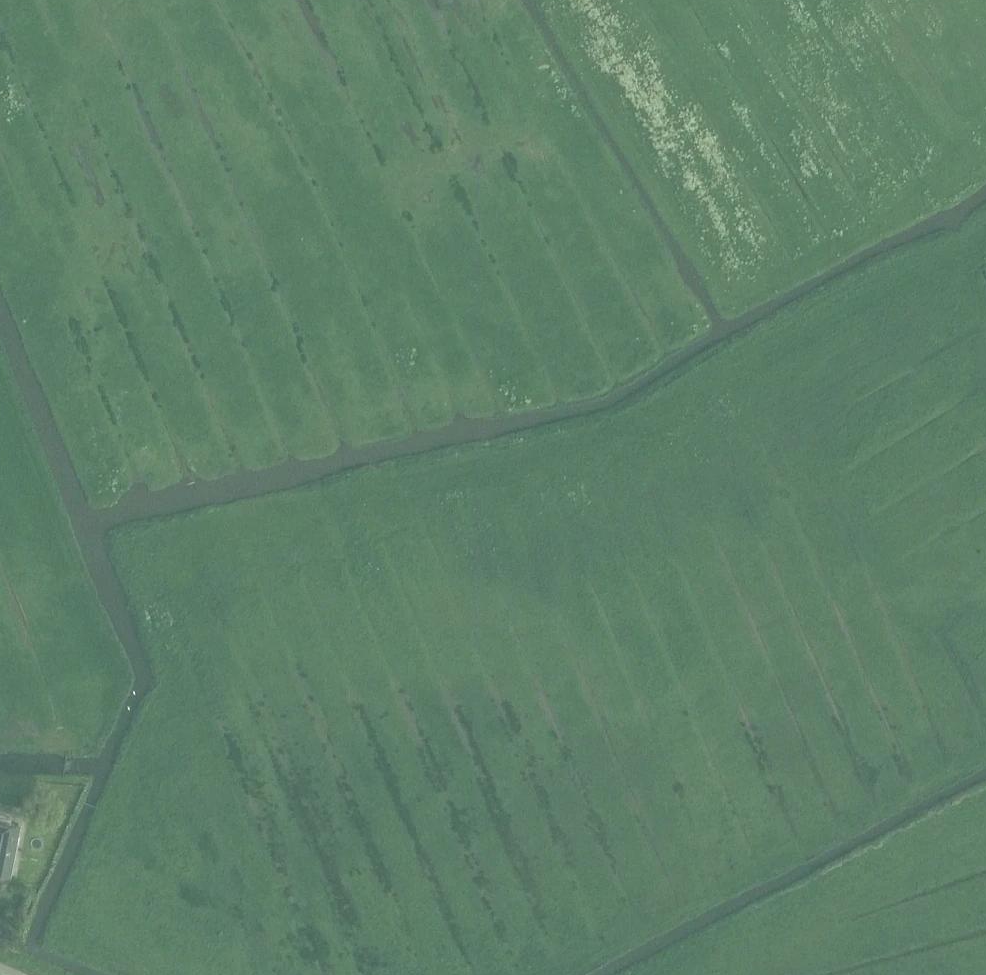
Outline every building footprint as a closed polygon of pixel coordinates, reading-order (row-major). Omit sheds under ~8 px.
[(10,871),(20,824),(0,820),(0,869),(10,871)]
